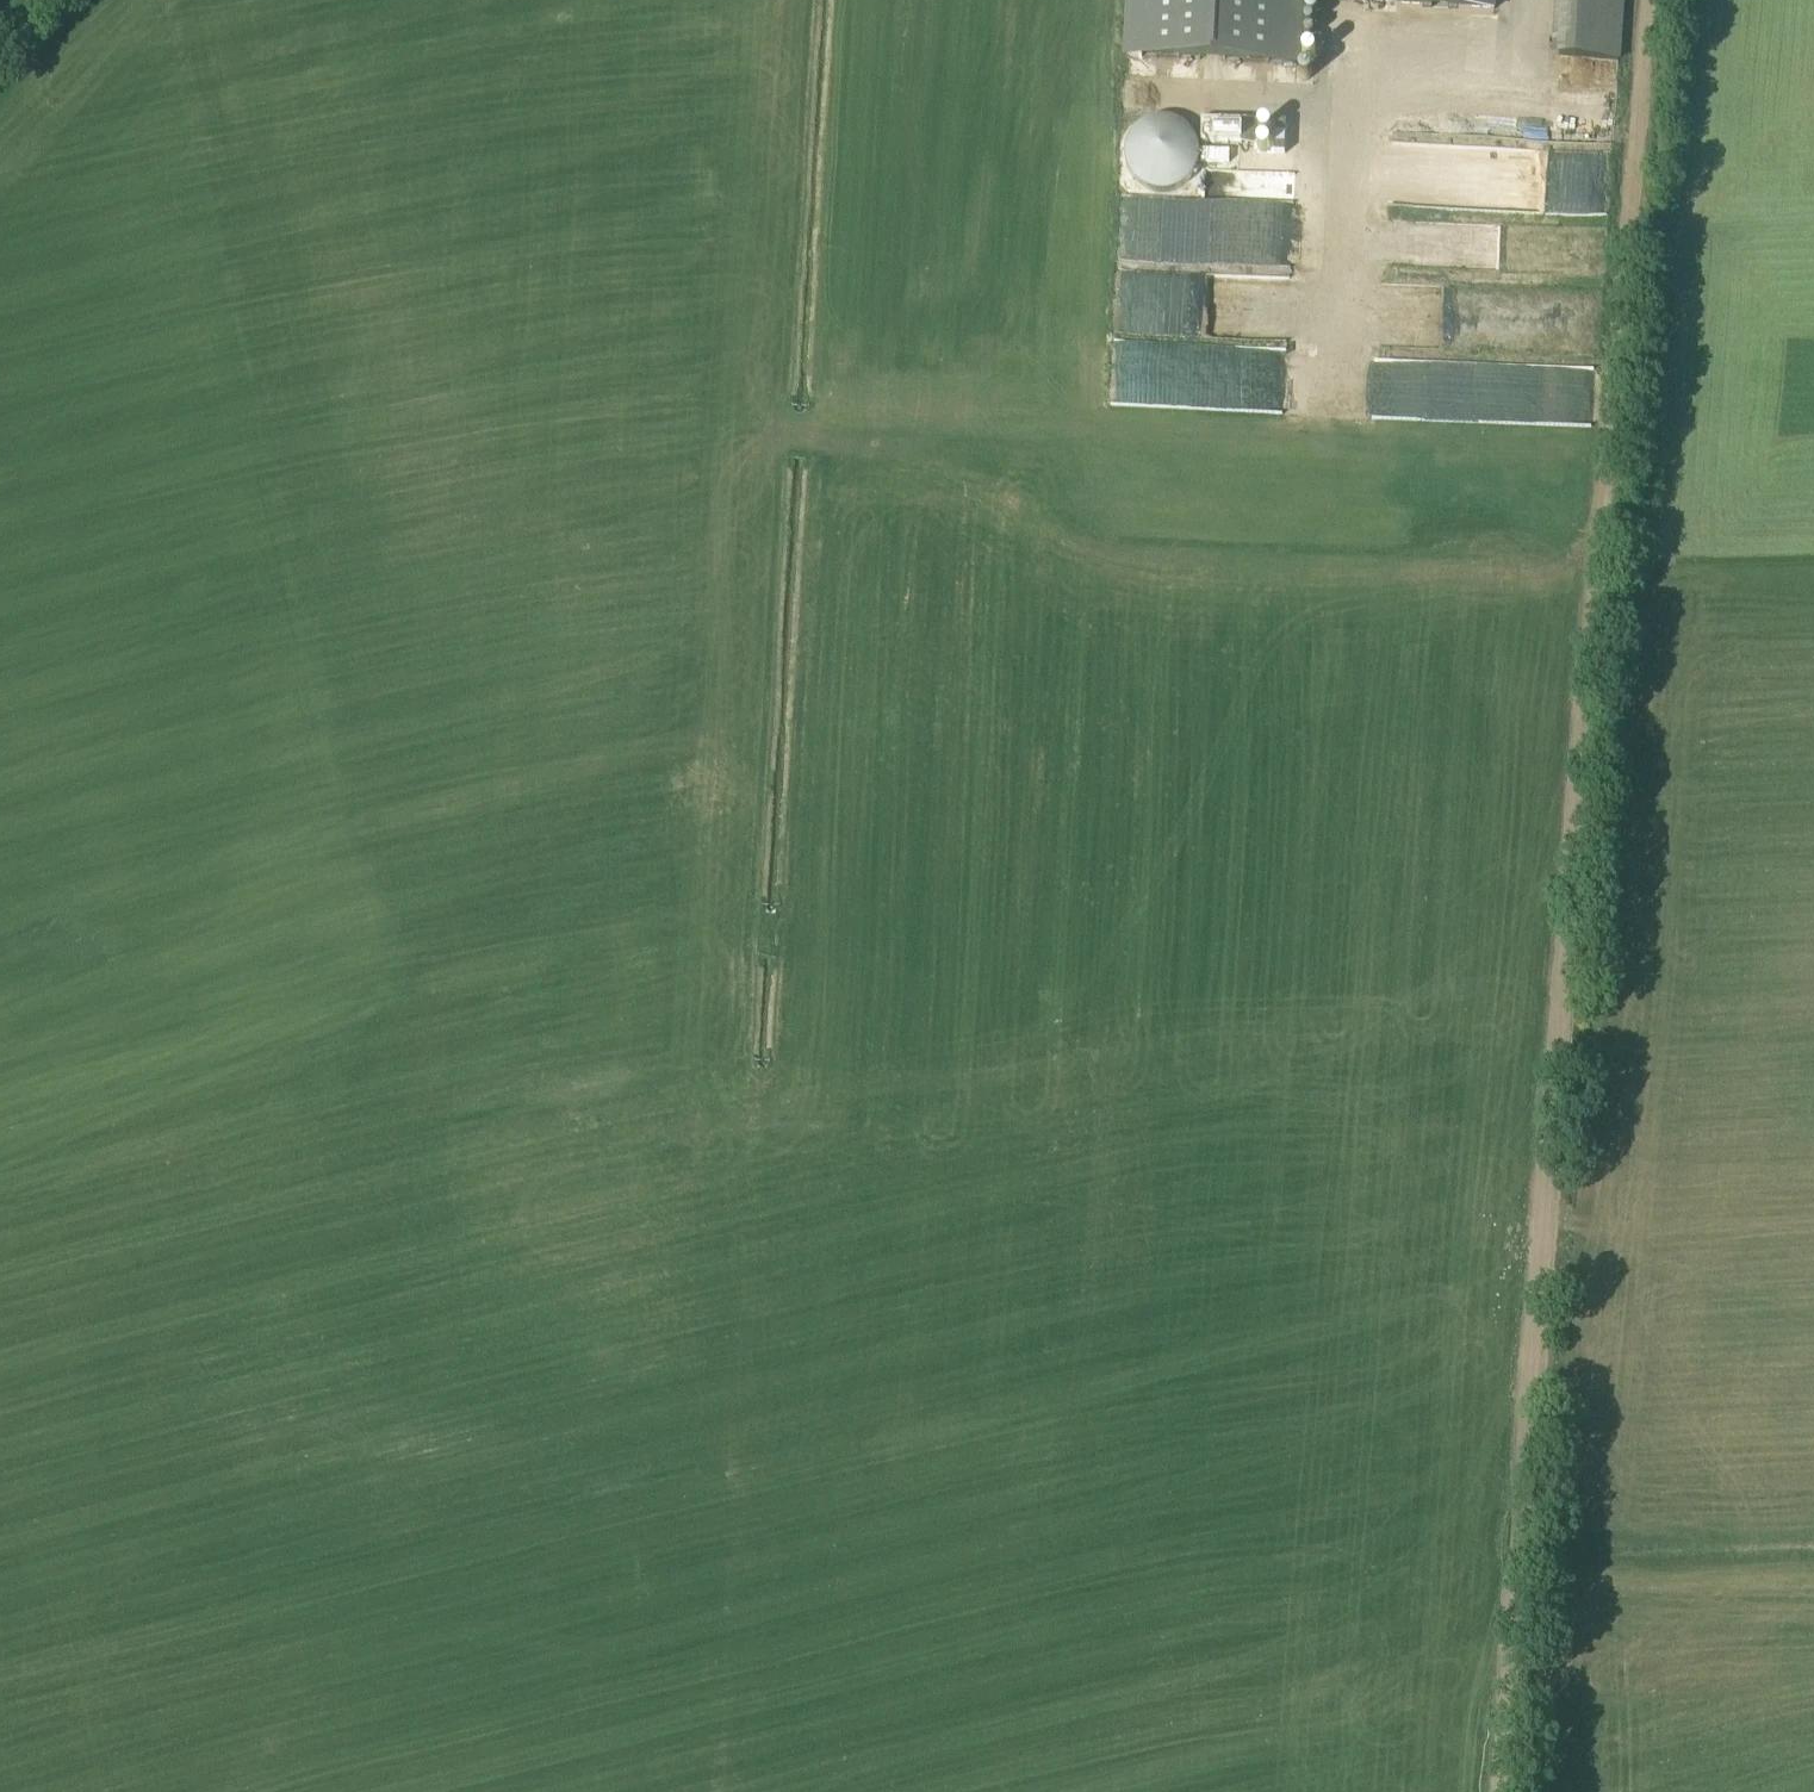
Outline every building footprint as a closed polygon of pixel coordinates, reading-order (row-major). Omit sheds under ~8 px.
[(1121,63),(1301,71),(1304,0),(1124,0),(1121,63)] [(1390,7),(1495,13),(1495,0),(1390,0),(1390,7)] [(1558,57),(1619,59),(1622,0),(1561,0),(1558,57)] [(1138,190),(1299,194),(1300,132),(1139,129),(1138,190)] [(1131,203),(1130,261),(1201,262),(1202,204),(1131,203)] [(1465,254),(1485,254),(1486,234),(1451,233),(1450,267),(1464,268),(1465,254)]
